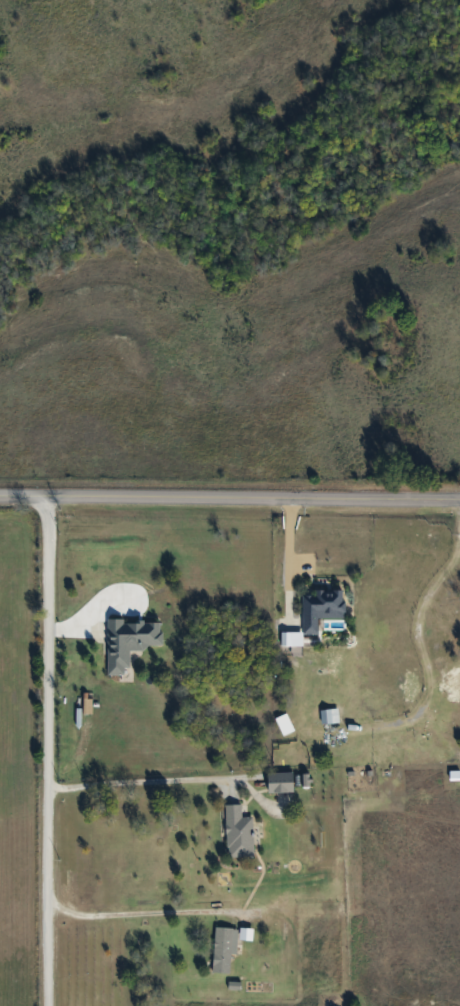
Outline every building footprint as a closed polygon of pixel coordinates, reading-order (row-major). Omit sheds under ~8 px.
[(342,617),(317,617),(317,633),(300,633),(300,590),(342,590),(342,617)] [(105,621),(160,621),(160,648),(129,648),(129,674),(105,674),(105,621)] [(335,708),(337,722),(321,724),(319,710),(335,708)] [(291,792),(265,792),(265,773),(291,773),(291,792)] [(251,817),(252,857),(225,858),(224,804),(240,804),(240,817),(251,817)] [(210,973),(213,928),(243,929),(242,952),(230,951),(229,974),(210,973)]
